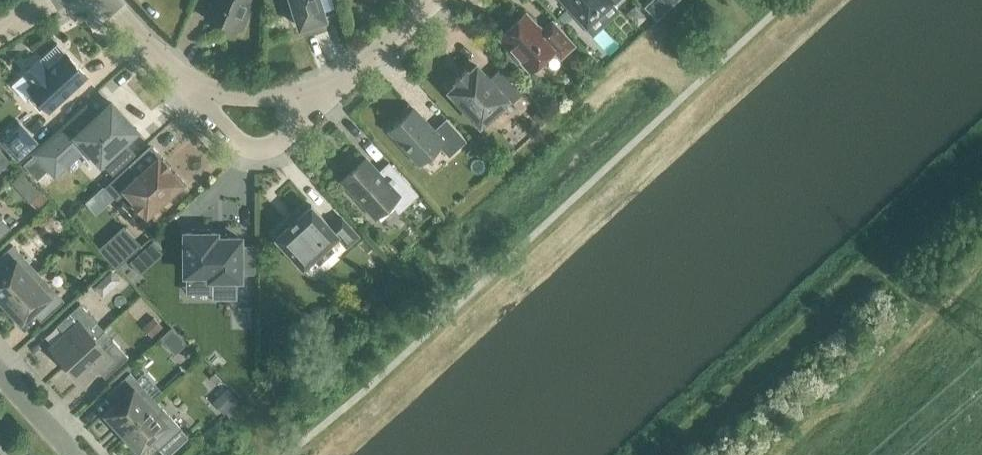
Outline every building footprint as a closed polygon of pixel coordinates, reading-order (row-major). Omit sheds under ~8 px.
[(205,18),(235,30),(236,27),(242,29),(249,12),(244,10),(248,0),(213,0),(205,18)] [(299,27),(325,19),(319,0),(286,0),(287,4),(292,3),(299,27)] [(584,23),(608,0),(563,0),(584,23)] [(635,4),(628,10),(639,22),(646,16),(635,4)] [(525,12),(499,36),(510,49),(507,51),(516,62),(519,59),(530,71),(554,50),(560,57),(574,45),(552,21),(542,30),(525,12)] [(72,89),(73,89),(87,76),(65,53),(48,69),(39,59),(23,74),(32,84),(27,88),(33,94),(29,97),(39,108),(43,105),(49,111),(65,96),(64,95),(72,89)] [(499,69),(489,79),(477,66),(469,73),(465,69),(455,79),(458,83),(450,90),(480,122),(487,116),(491,120),(503,109),(499,105),(505,99),(509,104),(521,93),(499,69)] [(80,140),(101,162),(136,129),(112,103),(89,123),(80,113),(36,153),(49,168),(80,140)] [(389,130),(419,163),(439,145),(449,156),(466,140),(446,118),(433,130),(413,108),(389,130)] [(539,109),(532,116),(540,124),(547,118),(539,109)] [(17,159),(36,142),(19,122),(0,140),(17,159)] [(128,166),(106,186),(117,198),(126,189),(135,199),(132,202),(141,213),(145,210),(147,212),(166,194),(169,198),(185,183),(175,172),(172,175),(167,169),(170,167),(162,158),(159,161),(157,158),(138,176),(128,166)] [(399,211),(418,194),(393,167),(384,174),(383,172),(379,172),(366,158),(341,180),(375,217),(390,202),(399,211)] [(37,187),(29,195),(41,207),(49,200),(37,187)] [(347,246),(358,235),(342,218),(332,227),(312,206),(311,205),(310,206),(277,236),(276,237),(277,239),(303,267),(313,257),(319,263),(333,250),(328,244),(337,235),(347,246)] [(11,228),(0,216),(0,238),(11,228)] [(123,225),(99,248),(116,267),(141,244),(123,225)] [(185,273),(209,273),(209,278),(213,277),(213,298),(236,297),(236,278),(240,277),(240,271),(254,271),(254,246),(240,246),(240,238),(216,238),(216,233),(209,233),(209,229),(192,229),(192,233),(185,233),(185,273)] [(4,303),(38,272),(12,245),(0,256),(0,298),(4,303)] [(137,254),(129,260),(140,273),(148,266),(137,254)] [(111,270),(103,277),(108,283),(116,284),(120,280),(111,270)] [(38,272),(4,303),(21,321),(33,310),(41,320),(63,300),(38,272)] [(50,347),(66,364),(104,329),(80,303),(56,324),(65,333),(50,347)] [(153,317),(145,324),(154,333),(162,326),(153,317)] [(171,327),(160,337),(166,343),(177,333),(171,327)] [(104,329),(66,364),(82,382),(97,368),(105,377),(128,356),(113,339),(104,348),(95,338),(104,330),(104,329)] [(277,330),(270,336),(283,350),(290,344),(277,330)] [(105,413),(122,431),(155,400),(130,373),(108,393),(117,402),(105,413)] [(227,388),(215,400),(226,411),(225,412),(229,416),(244,402),(239,397),(238,398),(227,388)] [(155,400),(122,431),(139,449),(150,439),(159,448),(180,428),(155,400)]
